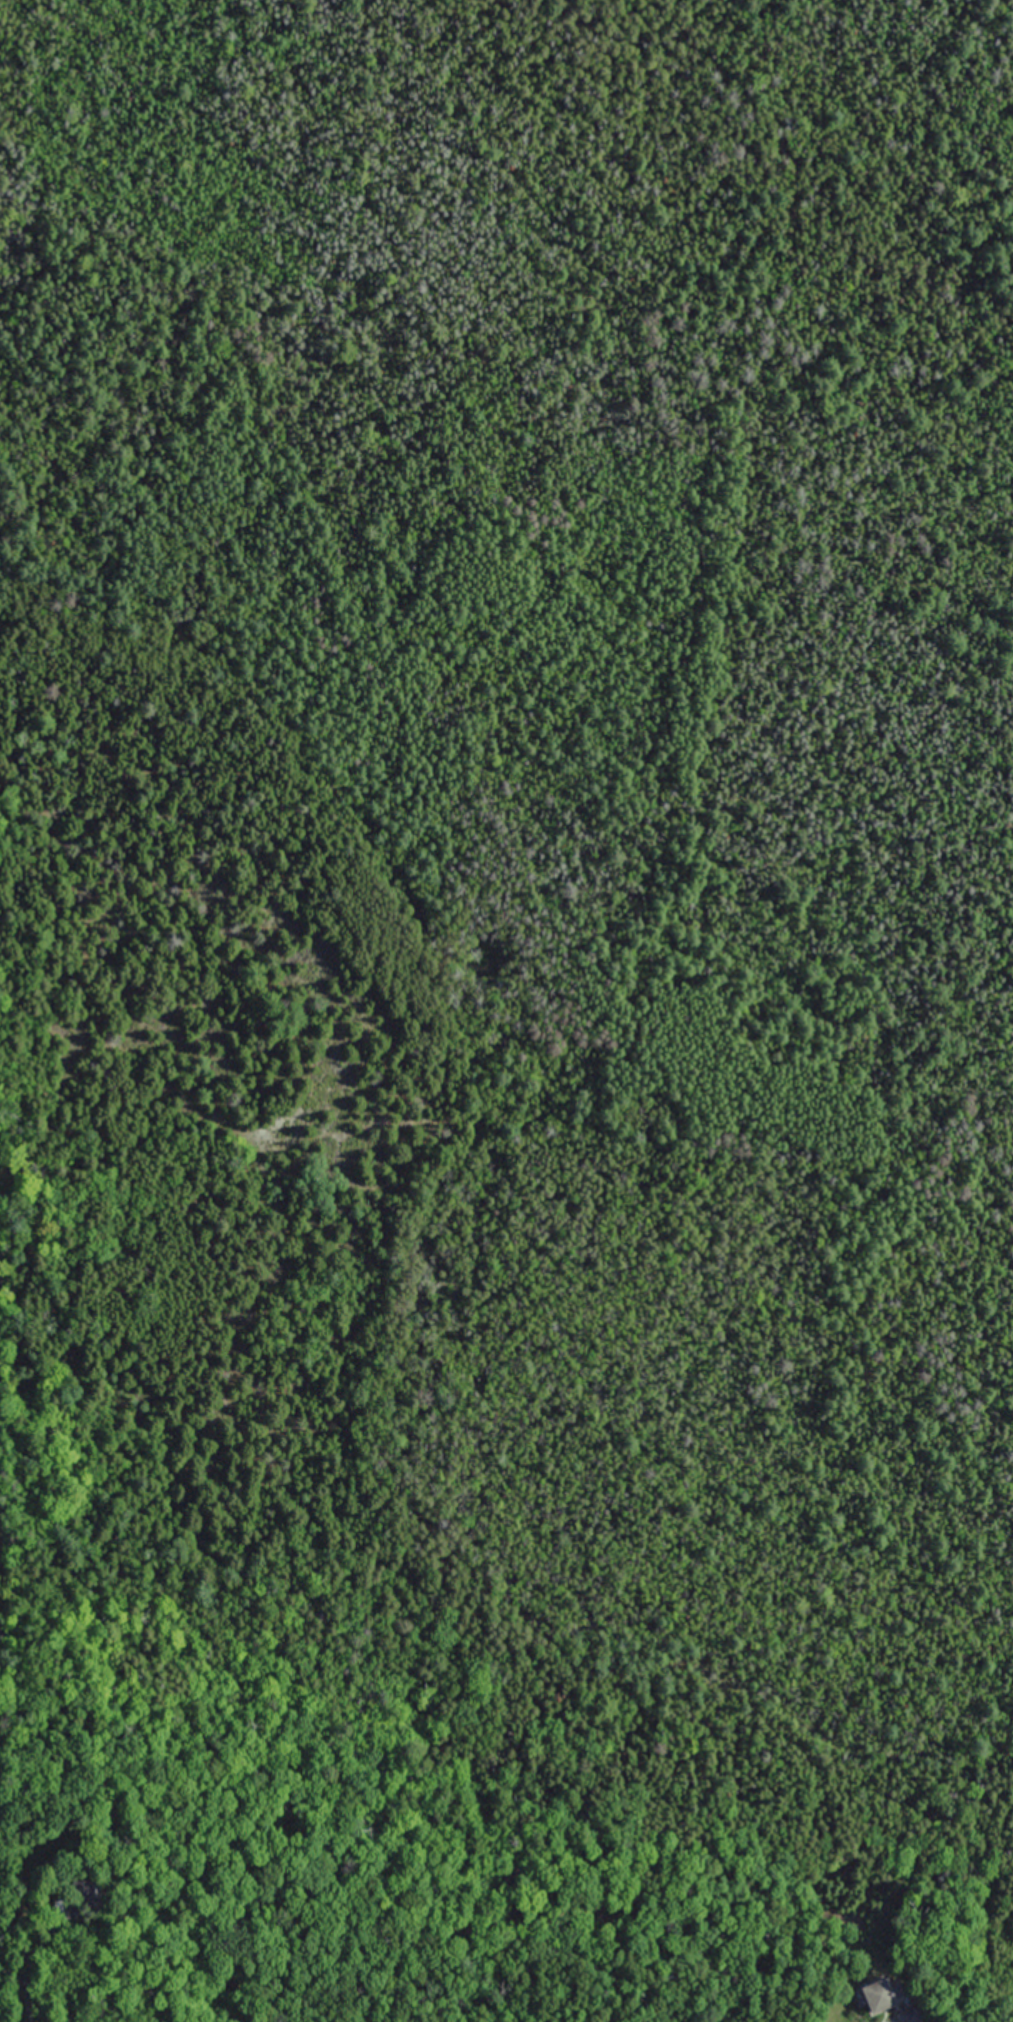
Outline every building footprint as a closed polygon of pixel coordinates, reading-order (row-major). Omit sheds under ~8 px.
[(894,2004),(881,1977),(854,1990),(867,2017),(894,2004)] [(917,2009),(890,2017),(892,2021),(921,2021),(917,2009)]
